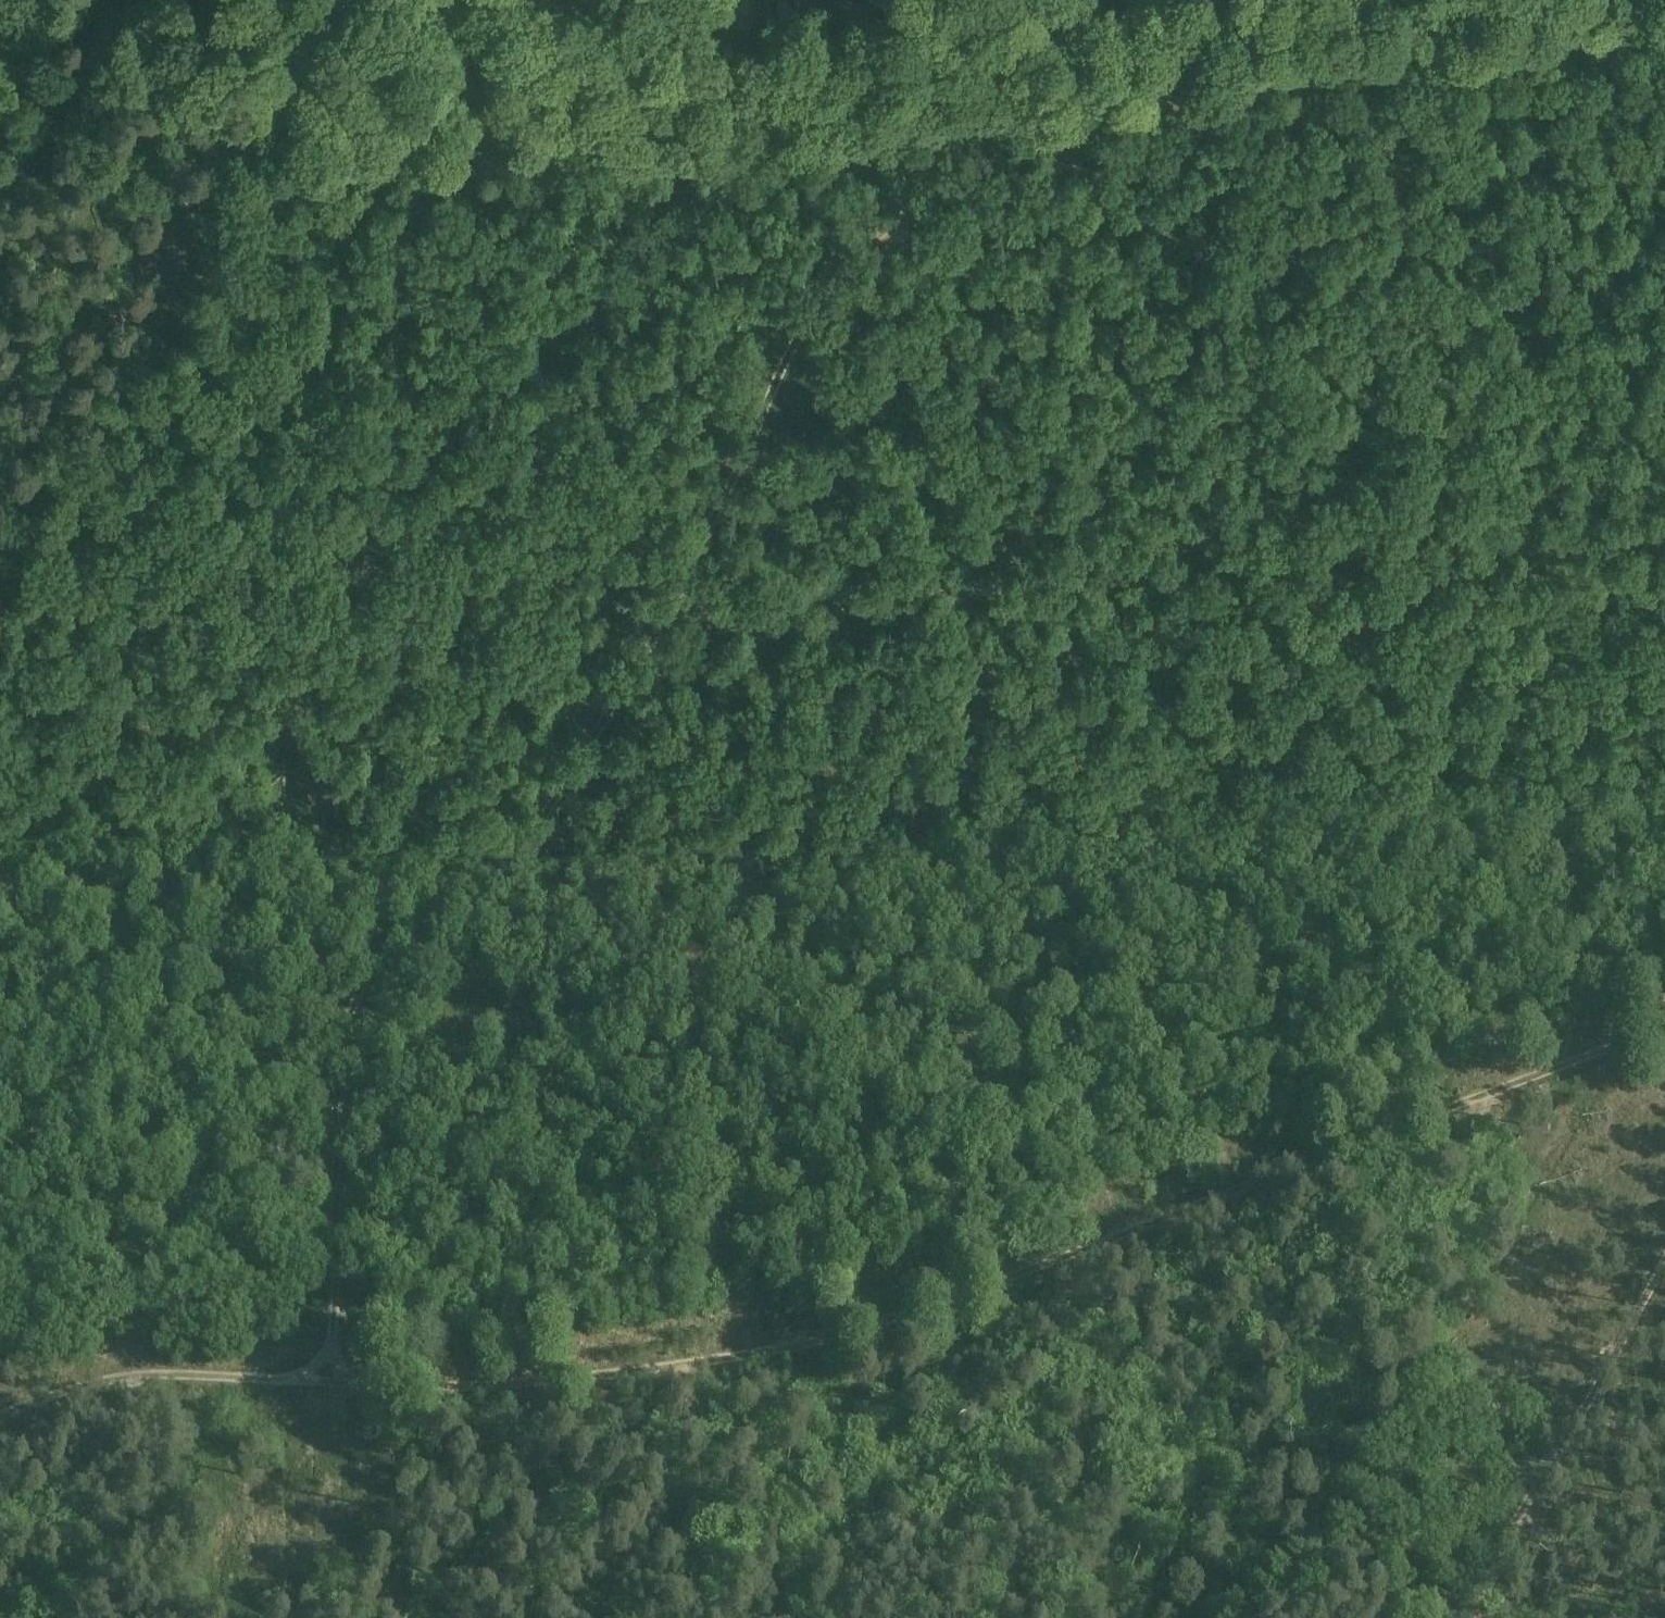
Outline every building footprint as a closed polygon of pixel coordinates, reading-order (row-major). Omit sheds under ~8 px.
[(800,1362),(824,1359),(823,1350),(799,1353),(800,1362)]
